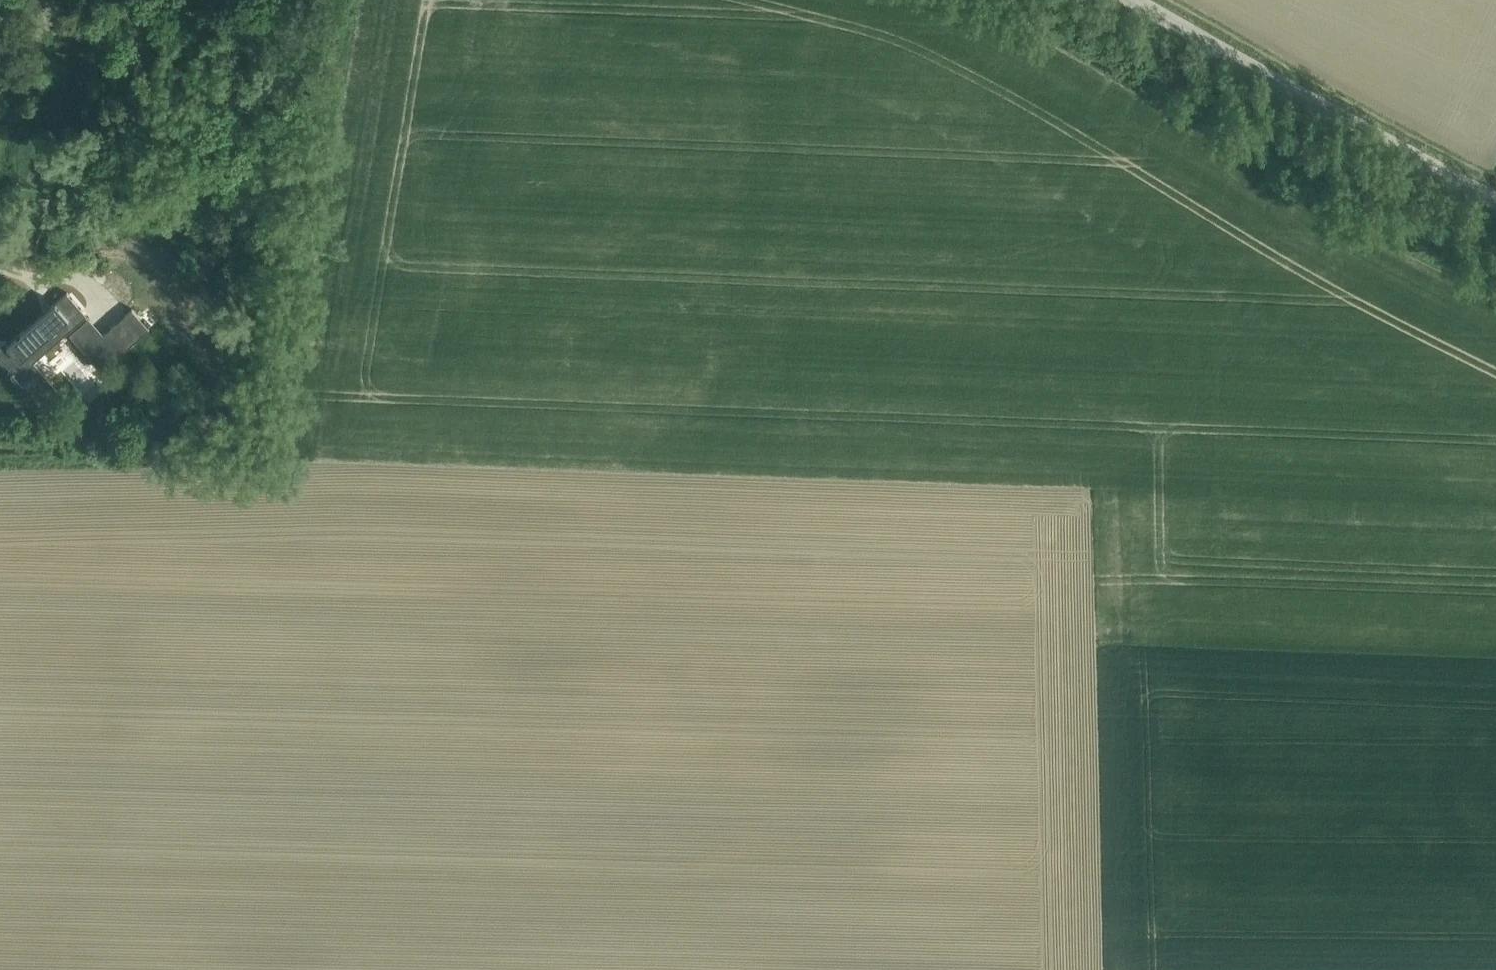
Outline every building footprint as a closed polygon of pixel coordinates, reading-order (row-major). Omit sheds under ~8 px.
[(139,276),(92,321),(108,339),(120,327),(123,331),(159,297),(139,276)] [(0,355),(0,357),(18,378),(71,328),(51,307),(0,355)]
